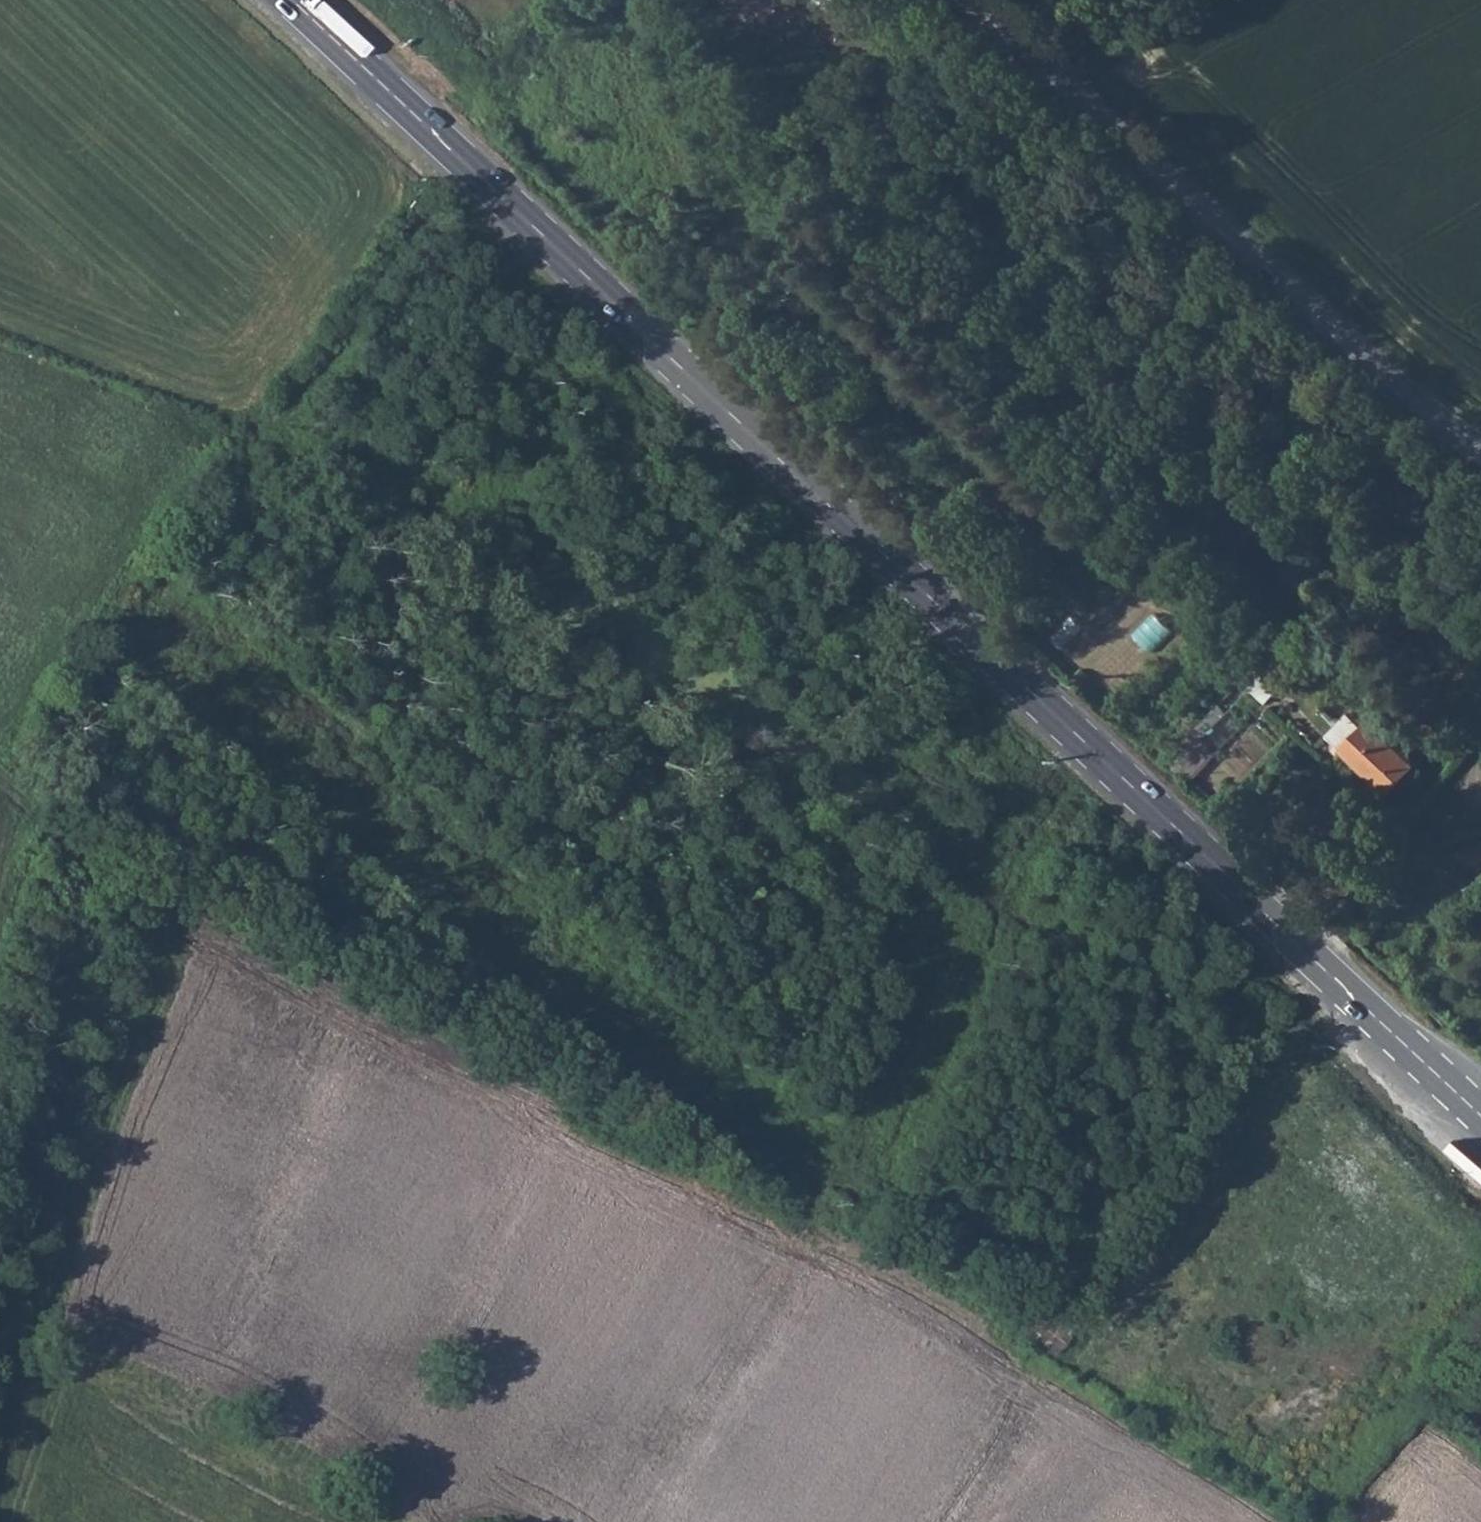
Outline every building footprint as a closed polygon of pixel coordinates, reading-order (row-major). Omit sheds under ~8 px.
[(1252,668),(1240,681),(1265,705),(1277,692),(1252,668)] [(1364,726),(1347,711),(1328,733),(1344,748),(1341,751),(1388,792),(1414,762),(1369,720),(1364,726)] [(1071,1334),(1038,1309),(1021,1330),(1055,1352),(1071,1334)]
